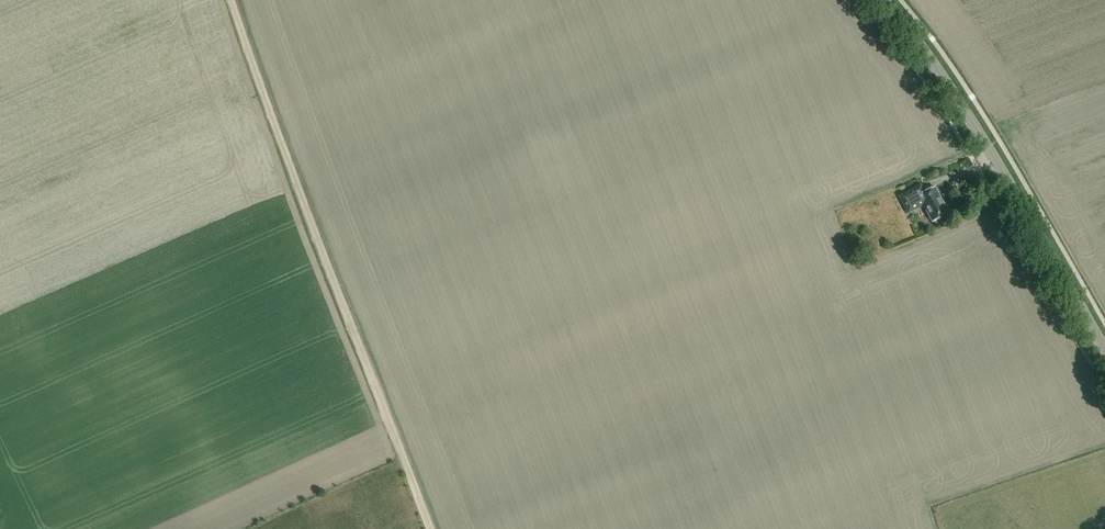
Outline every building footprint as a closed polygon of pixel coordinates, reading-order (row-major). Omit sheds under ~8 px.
[(921,183),(915,186),(899,195),(908,212),(924,204),(933,221),(949,212),(941,198),(941,196),(940,193),(938,193),(935,186),(926,191),(921,183)]
